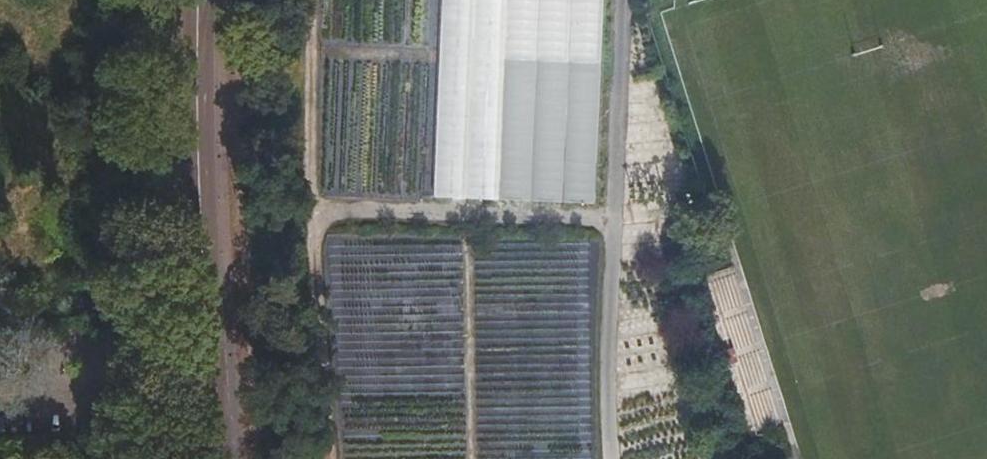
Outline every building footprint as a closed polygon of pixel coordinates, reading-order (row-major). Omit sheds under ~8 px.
[(602,0),(439,0),(432,197),(595,203),(602,0)]
